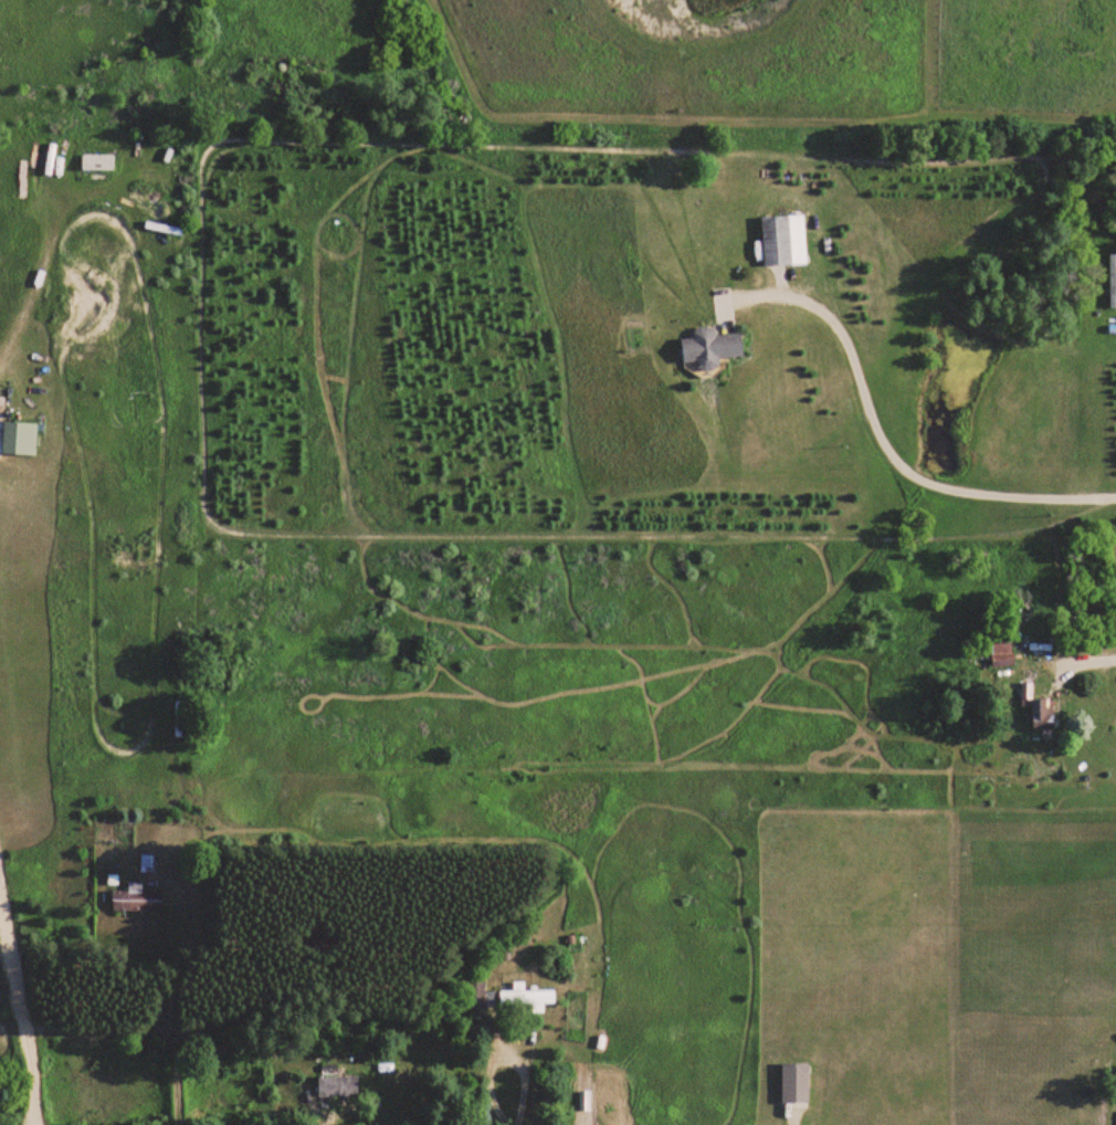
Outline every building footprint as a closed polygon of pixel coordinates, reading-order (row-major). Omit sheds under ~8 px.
[(764,267),(806,265),(803,215),(761,217),(764,267)] [(742,358),(741,334),(714,335),(714,328),(692,329),(693,339),(681,340),(682,364),(697,363),(697,371),(718,370),(718,359),(742,358)] [(35,424),(2,424),(2,455),(35,455),(35,424)] [(1013,667),(1013,636),(991,636),(991,667),(1013,667)] [(1033,729),(1053,729),(1053,697),(1033,697),(1033,729)] [(160,910),(160,891),(140,891),(140,882),(129,882),(129,890),(112,890),(112,910),(160,910)] [(468,980),(469,1009),(485,1009),(484,979),(468,980)] [(500,1004),(555,1004),(555,989),(524,989),(524,981),(512,981),(512,989),(500,989),(500,1004)] [(808,1062),(781,1062),(781,1106),(808,1106),(808,1062)] [(318,1096),(357,1096),(357,1075),(318,1075),(318,1096)]
